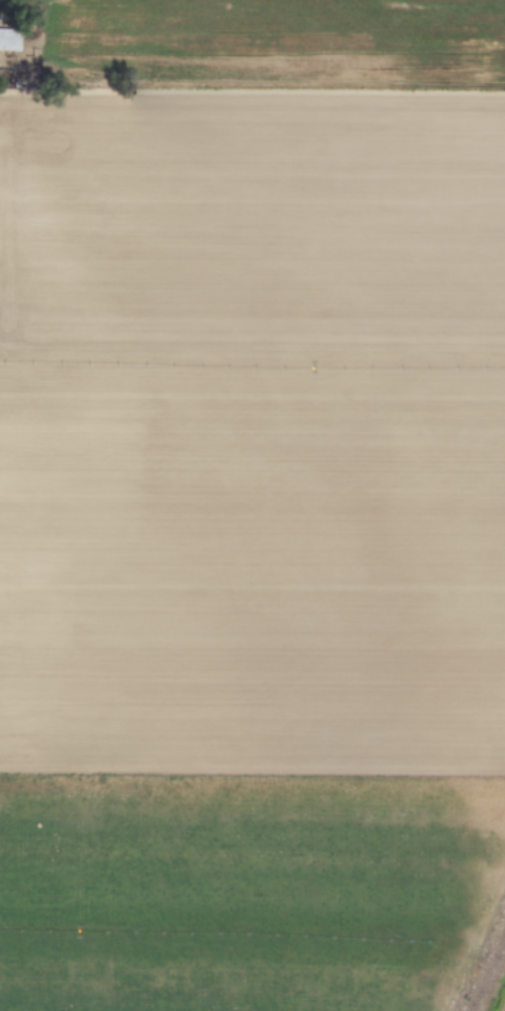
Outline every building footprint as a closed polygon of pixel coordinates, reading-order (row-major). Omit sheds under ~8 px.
[(17,30),(0,29),(0,52),(17,52),(17,30)]
